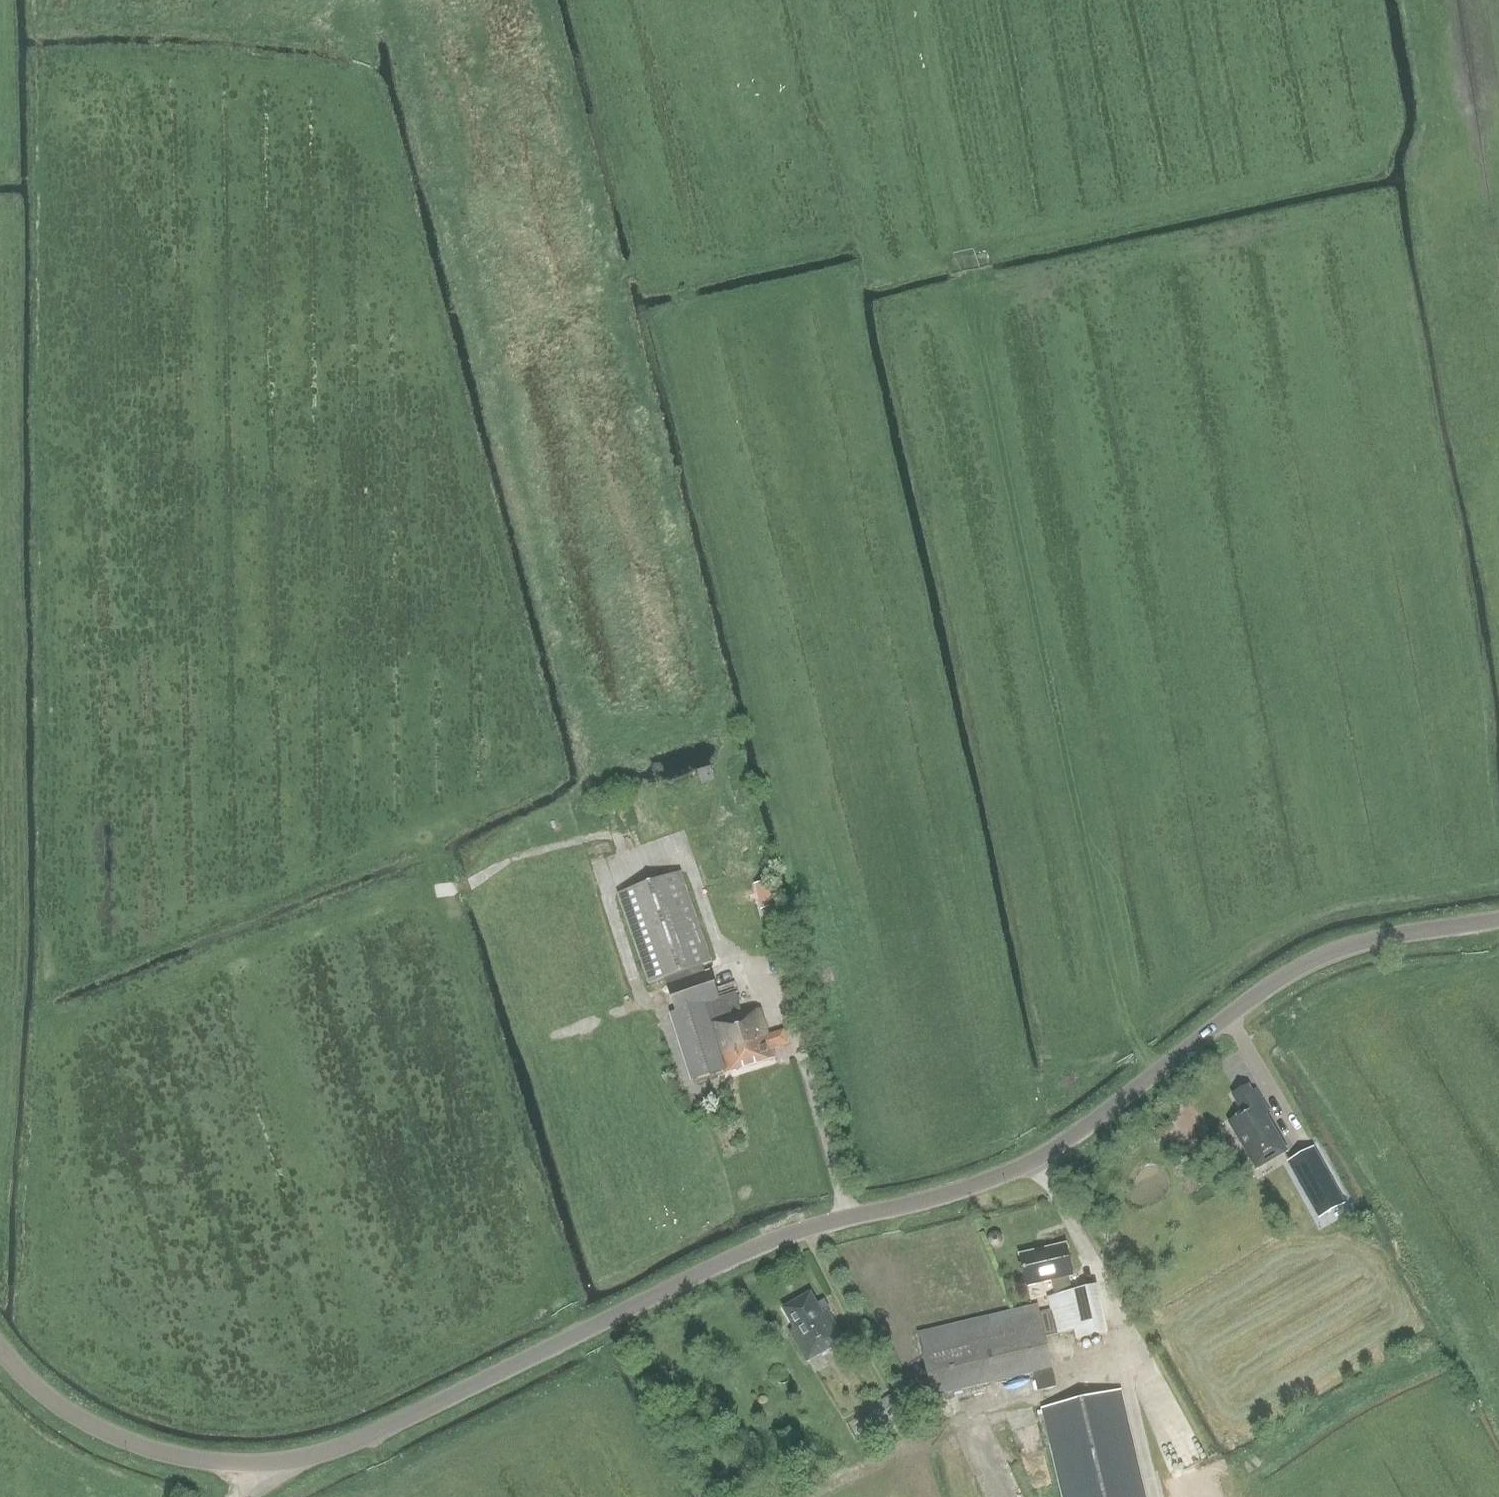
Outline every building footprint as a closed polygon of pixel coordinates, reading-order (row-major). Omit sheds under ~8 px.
[(721,1000),(711,973),(707,975),(704,967),(713,964),(680,875),(618,898),(650,986),(665,981),(668,989),(669,989),(679,1017),(673,1019),(695,1083),(725,1072),(727,1076),(777,1059),(774,1050),(788,1045),(784,1035),(771,1040),(762,1011),(745,1017),(737,994),(721,1000)] [(775,896),(758,900),(761,912),(778,908),(775,896)] [(1285,1146),(1269,1117),(1273,1115),(1258,1089),(1253,1093),(1250,1088),(1236,1096),(1247,1116),(1230,1125),(1252,1164),(1285,1146)] [(1316,1150),(1289,1164),(1320,1222),(1347,1207),(1316,1150)] [(1198,1177),(1201,1183),(1215,1175),(1212,1169),(1198,1177)] [(1040,1313),(1038,1306),(921,1334),(936,1397),(1034,1374),(1039,1392),(1057,1388),(1045,1339),(1073,1332),(1075,1332),(1078,1341),(1108,1333),(1097,1287),(1073,1293),(1069,1278),(1077,1276),(1073,1259),(1070,1260),(1066,1244),(1022,1255),(1030,1287),(1052,1282),(1056,1297),(1049,1299),(1050,1303),(1052,1310),(1040,1313)] [(808,1364),(844,1343),(827,1313),(830,1312),(824,1302),(818,1306),(811,1294),(784,1310),(796,1330),(790,1334),(808,1364)] [(1129,1429),(1120,1392),(1043,1411),(1065,1496),(1146,1496),(1129,1429)]
